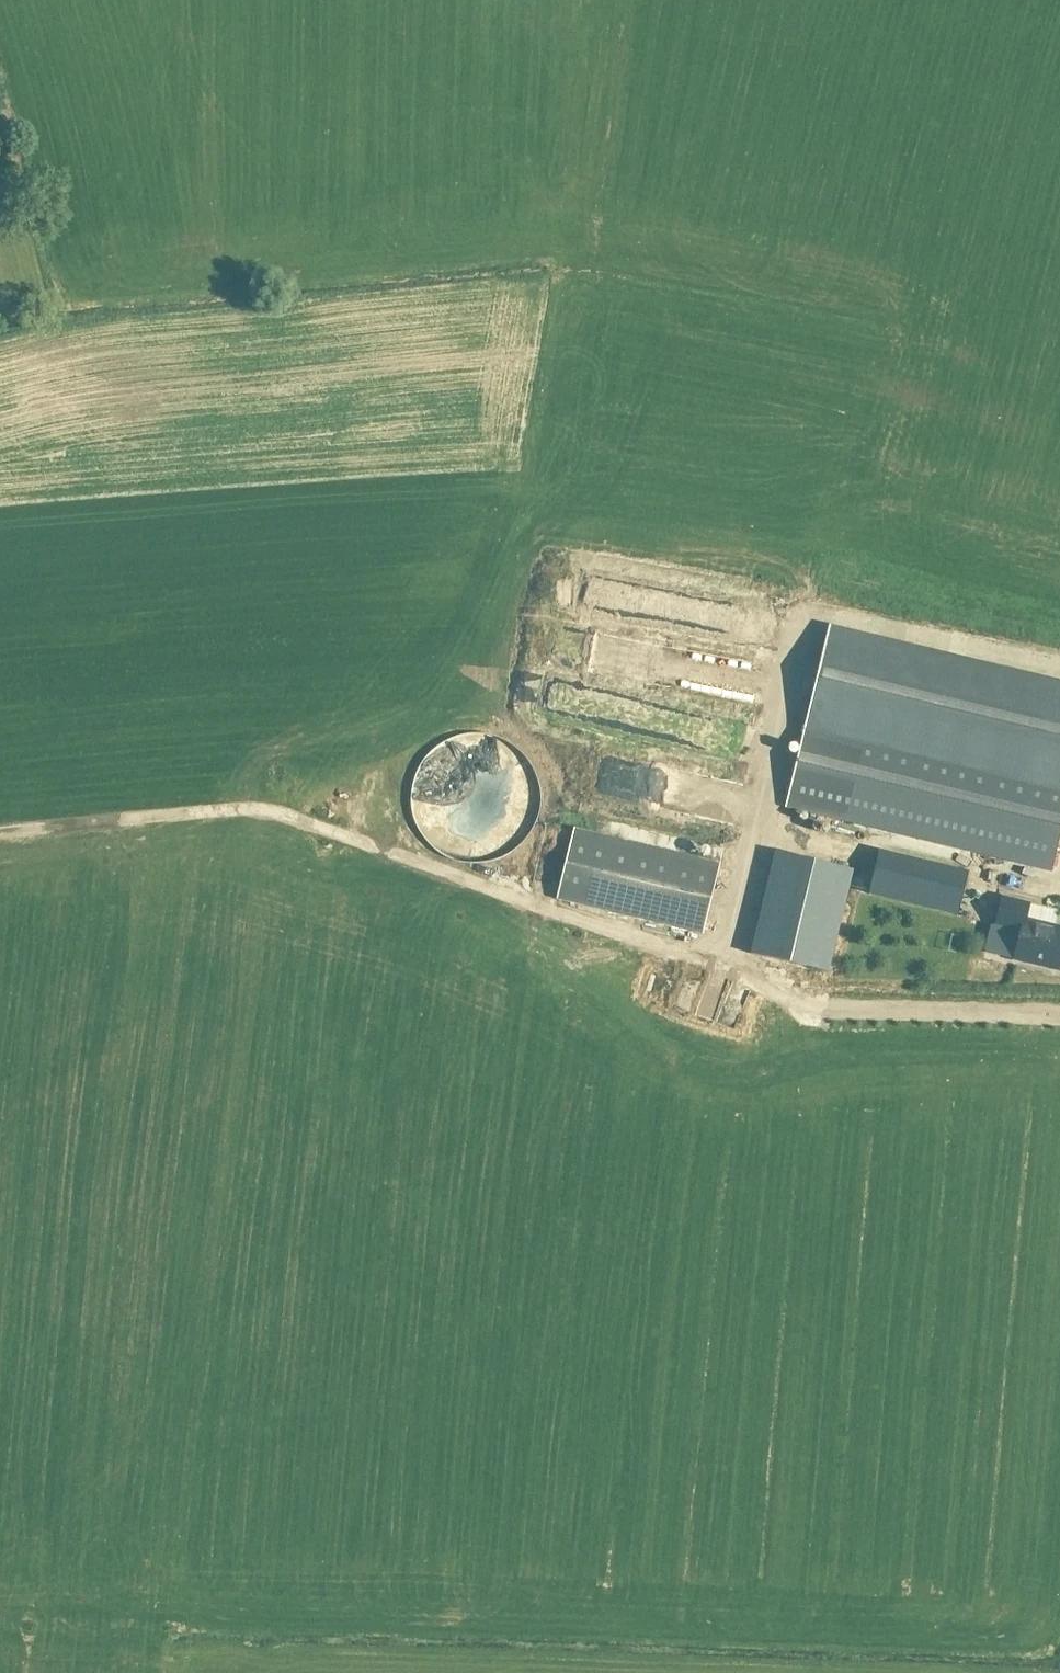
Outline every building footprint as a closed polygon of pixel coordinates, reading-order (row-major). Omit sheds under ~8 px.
[(950,646),(954,620),(859,604),(852,650),(943,665),(946,645),(950,646)] [(642,655),(641,632),(629,633),(630,655),(642,655)] [(741,694),(739,678),(723,680),(725,696),(741,694)] [(597,681),(594,699),(619,703),(622,685),(597,681)] [(1059,722),(1059,698),(1029,690),(1023,713),(1059,722)] [(1050,870),(1059,831),(1059,776),(864,728),(842,819),(1050,870)] [(557,895),(701,930),(717,865),(573,830),(557,895)] [(968,871),(878,849),(868,892),(957,914),(968,871)] [(852,869),(774,850),(750,952),(827,971),(852,869)] [(1002,896),(995,923),(1020,929),(1013,958),(1059,969),(1059,926),(1025,918),(1028,902),(1002,896)]
